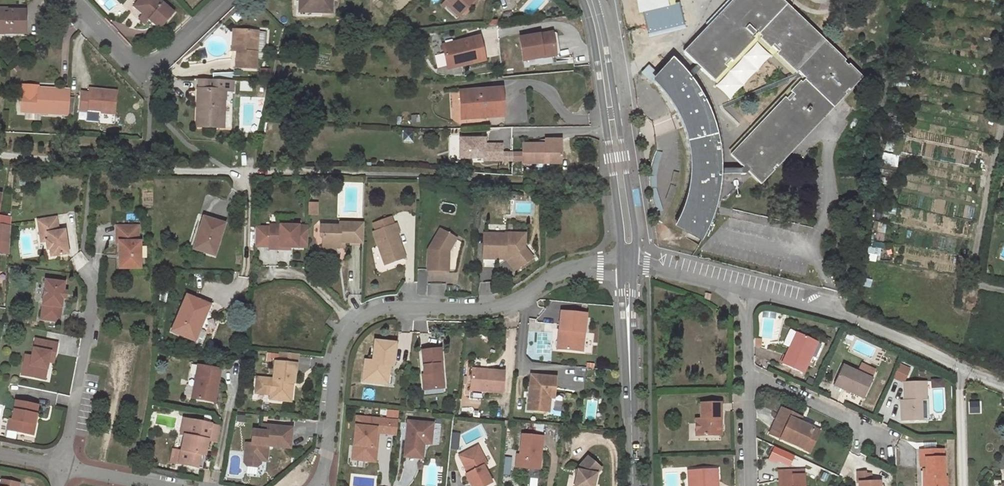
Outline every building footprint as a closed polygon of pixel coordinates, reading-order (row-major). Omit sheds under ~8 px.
[(161,0),(138,0),(132,7),(141,14),(148,20),(160,29),(175,11),(161,0)] [(298,9),(318,9),(317,12),(331,12),(331,0),(299,0),(298,9)] [(449,2),(461,14),(474,0),(447,0),(449,2)] [(637,6),(637,11),(641,17),(641,20),(642,25),(649,18),(654,15),(659,14),(666,13),(662,0),(636,0),(637,6)] [(786,99),(732,155),(744,166),(742,168),(741,168),(740,174),(745,174),(748,171),(760,182),(859,77),(779,0),(735,0),(683,54),(712,80),(756,33),(760,37),(771,47),(777,53),(798,72),(805,79),(801,83),(786,99)] [(930,18),(932,3),(925,0),(922,15),(930,18)] [(459,16),(461,14),(449,2),(447,5),(459,16)] [(8,10),(8,14),(0,14),(0,33),(24,33),(24,10),(8,10)] [(141,14),(138,18),(145,24),(148,20),(141,14)] [(265,32),(238,30),(237,51),(235,67),(255,68),(256,58),(263,59),(265,32)] [(550,33),(518,36),(520,59),(552,56),(550,33)] [(477,36),(440,43),(444,64),(458,62),(459,64),(482,60),(477,36)] [(695,75),(682,60),(679,63),(674,59),(663,71),(664,72),(660,76),(658,79),(681,109),(691,134),(694,148),(694,178),(690,199),(681,221),(707,235),(719,209),(725,177),(725,156),(719,122),(711,101),(695,75)] [(213,72),(213,78),(233,79),(232,71),(213,72)] [(233,79),(213,78),(209,78),(209,80),(209,89),(198,89),(196,126),(231,127),(232,101),(224,101),(224,91),(232,91),(233,79)] [(198,80),(198,89),(209,89),(209,80),(198,80)] [(68,97),(69,89),(38,87),(37,93),(22,92),(21,111),(67,115),(67,112),(68,97)] [(460,91),(461,119),(502,117),(500,88),(460,91)] [(88,92),(80,91),(79,110),(87,110),(87,111),(114,113),(116,90),(93,89),(93,91),(88,91),(88,92)] [(901,118),(893,116),(891,125),(899,127),(901,118)] [(483,137),(459,136),(459,156),(483,156),(483,158),(501,158),(501,150),(501,142),(483,142),(483,137)] [(544,141),(522,141),(522,151),(522,158),(522,161),(560,161),(560,141),(544,141)] [(316,206),(307,206),(307,217),(315,217),(316,206)] [(203,217),(199,230),(201,230),(194,249),(214,255),(224,223),(203,217)] [(55,218),(37,221),(39,235),(44,234),(45,241),(46,250),(48,249),(50,257),(67,254),(63,231),(57,232),(55,218)] [(362,242),(363,223),(339,223),(339,226),(320,226),(320,235),(322,235),(322,255),(335,255),(335,246),(341,247),(341,242),(349,242),(362,242)] [(10,226),(0,224),(0,241),(9,242),(10,226)] [(306,247),(306,226),(268,225),(267,248),(276,249),(276,246),(289,247),(306,247)] [(395,225),(373,234),(384,266),(404,257),(396,235),(398,234),(395,225)] [(136,227),(115,227),(115,243),(118,243),(118,268),(139,268),(139,243),(136,243),(136,227)] [(199,230),(195,228),(191,240),(188,247),(194,249),(201,230),(199,230)] [(427,250),(426,270),(444,271),(444,251),(452,238),(438,230),(427,250)] [(504,234),(482,234),(482,256),(492,256),(492,258),(506,258),(517,251),(525,261),(530,258),(522,247),(523,233),(504,233),(504,234)] [(0,241),(0,250),(8,251),(9,242),(0,241)] [(517,251),(506,258),(513,269),(525,261),(517,251)] [(63,283),(43,281),(39,320),(58,322),(61,299),(62,291),(63,283)] [(171,331),(195,341),(204,319),(206,320),(212,306),(186,295),(171,331)] [(586,314),(561,312),(560,330),(563,331),(562,349),(583,351),(586,314)] [(211,322),(206,320),(204,319),(195,341),(203,344),(211,322)] [(817,342),(798,334),(789,329),(782,344),(789,347),(782,363),(802,373),(810,356),(817,359),(824,343),(818,340),(817,342)] [(33,340),(30,356),(29,365),(22,364),(20,375),(40,379),(42,368),(43,361),(45,352),(54,354),(56,344),(33,340)] [(392,344),(373,343),(372,362),(364,361),(362,382),(382,384),(384,367),(387,367),(391,367),(392,344)] [(441,350),(423,352),(424,376),(423,376),(423,391),(435,390),(435,385),(443,385),(442,374),(440,375),(439,366),(442,366),(441,350)] [(52,363),(54,354),(45,352),(43,361),(52,363)] [(277,354),(277,363),(294,364),(295,355),(277,354)] [(291,382),(293,382),(294,364),(277,363),(272,363),(271,381),(255,380),(255,394),(269,395),(269,400),(280,401),(281,393),(290,394),(291,387),(286,387),(286,382),(291,382)] [(857,371),(872,376),(874,369),(859,363),(857,371)] [(219,369),(196,366),(191,398),(210,401),(213,384),(217,385),(219,369)] [(872,379),(842,366),(834,383),(846,388),(845,390),(863,398),(872,379)] [(501,393),(503,372),(471,369),(469,390),(501,393)] [(531,375),(530,393),(531,393),(531,397),(529,397),(528,410),(549,412),(550,398),(554,398),(557,378),(531,375)] [(925,381),(903,382),(904,400),(904,405),(901,405),(901,421),(921,420),(921,405),(921,399),(926,399),(925,381)] [(290,402),(290,394),(281,393),(280,401),(290,402)] [(979,401),(971,401),(970,413),(978,413),(979,401)] [(14,402),(11,421),(14,421),(12,432),(30,435),(35,406),(14,402)] [(720,403),(700,403),(700,419),(695,419),(696,435),(708,435),(708,432),(721,431),(720,424),(718,422),(718,419),(720,419),(720,403)] [(801,417),(781,409),(771,430),(782,435),(780,439),(809,452),(819,432),(798,422),(801,417)] [(377,440),(385,440),(387,421),(355,419),(353,447),(357,447),(356,461),(376,462),(377,448),(373,448),(374,440),(377,440)] [(11,421),(7,420),(5,430),(12,432),(14,421),(11,421)] [(217,444),(220,427),(182,420),(179,437),(183,437),(178,464),(198,468),(201,455),(205,455),(208,442),(217,444)] [(395,440),(397,421),(387,421),(385,440),(395,440)] [(431,425),(407,423),(404,459),(421,460),(422,445),(423,440),(430,441),(431,425)] [(289,448),(291,429),(267,426),(267,431),(261,431),(254,430),(253,442),(247,441),(245,460),(248,465),(257,466),(262,460),(268,461),(270,446),(289,448)] [(782,435),(771,430),(770,434),(780,439),(782,435)] [(542,437),(522,435),(520,456),(517,455),(516,468),(539,470),(542,437)] [(484,466),(487,465),(478,447),(475,448),(484,466)] [(459,456),(466,469),(468,469),(470,472),(468,473),(465,475),(471,485),(485,485),(491,483),(483,466),(484,466),(475,448),(459,456)] [(920,451),(920,466),(925,466),(926,485),(946,485),(946,477),(944,477),(943,450),(920,451)] [(574,485),(593,485),(596,473),(600,468),(587,456),(578,467),(574,485)] [(688,470),(689,485),(717,485),(717,482),(714,482),(714,469),(688,470)] [(778,471),(779,485),(804,485),(803,471),(778,471)] [(865,472),(859,472),(859,482),(871,481),(871,473),(865,474),(865,472)]
